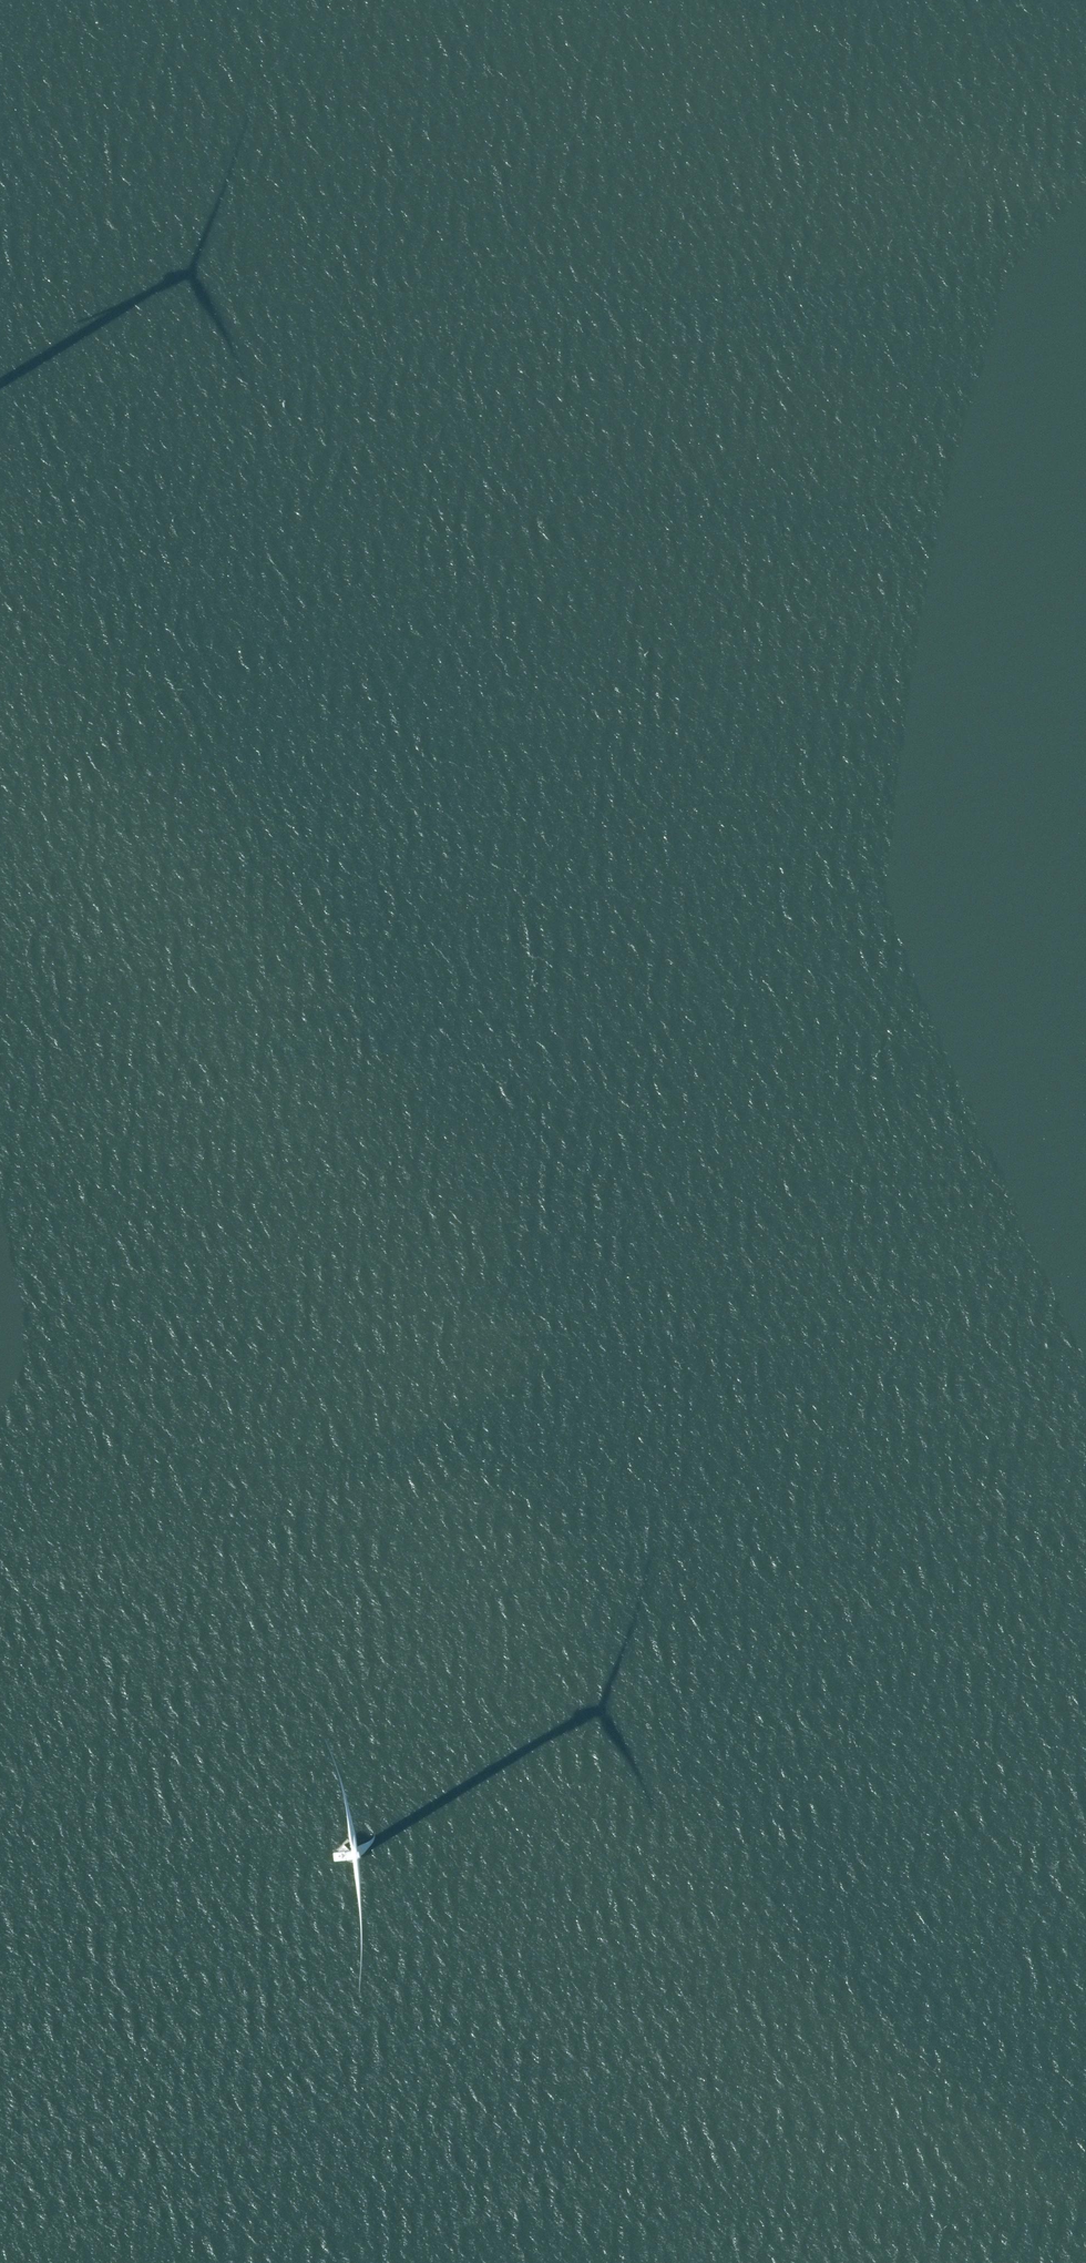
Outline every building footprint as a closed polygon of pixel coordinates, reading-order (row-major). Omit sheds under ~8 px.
[(347,1854),(346,1856),(347,1858),(348,1860),(349,1861),(351,1861),(353,1861),(355,1860),(356,1858),(356,1856),(356,1854),(355,1853),(353,1852),(351,1851),(349,1852),(348,1853),(347,1854)]
